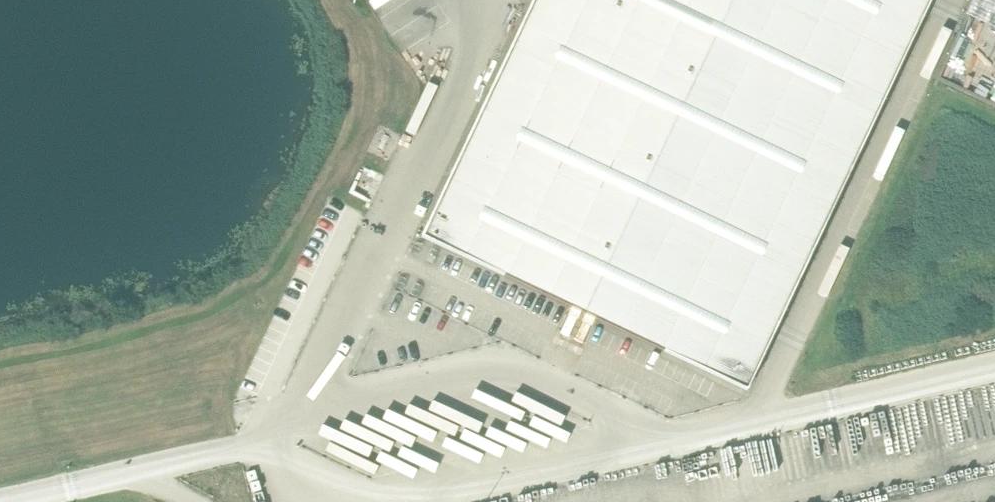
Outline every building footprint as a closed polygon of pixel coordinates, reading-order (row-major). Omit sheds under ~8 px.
[(747,390),(931,0),(533,0),(422,236),(747,390)]
